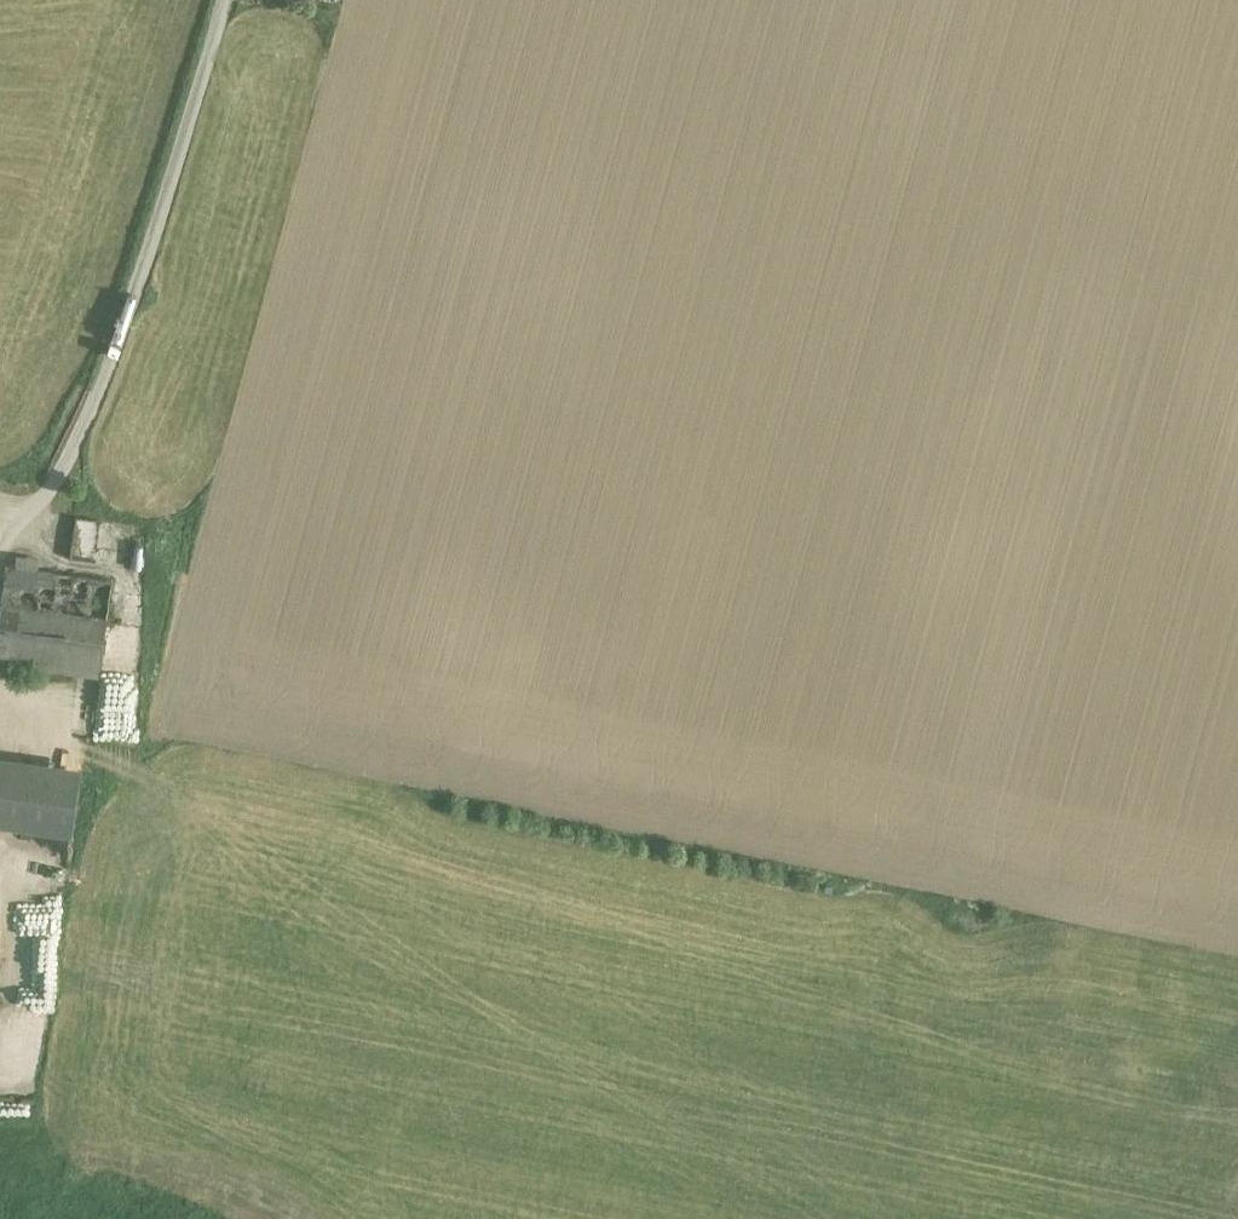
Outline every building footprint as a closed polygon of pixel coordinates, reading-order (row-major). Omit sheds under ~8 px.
[(75,514),(70,549),(95,552),(100,517),(75,514)] [(58,573),(7,566),(0,626),(0,642),(103,655),(113,579),(58,573)] [(0,642),(0,663),(101,675),(103,655),(0,642)] [(0,774),(0,827),(70,835),(77,784),(0,774)]
